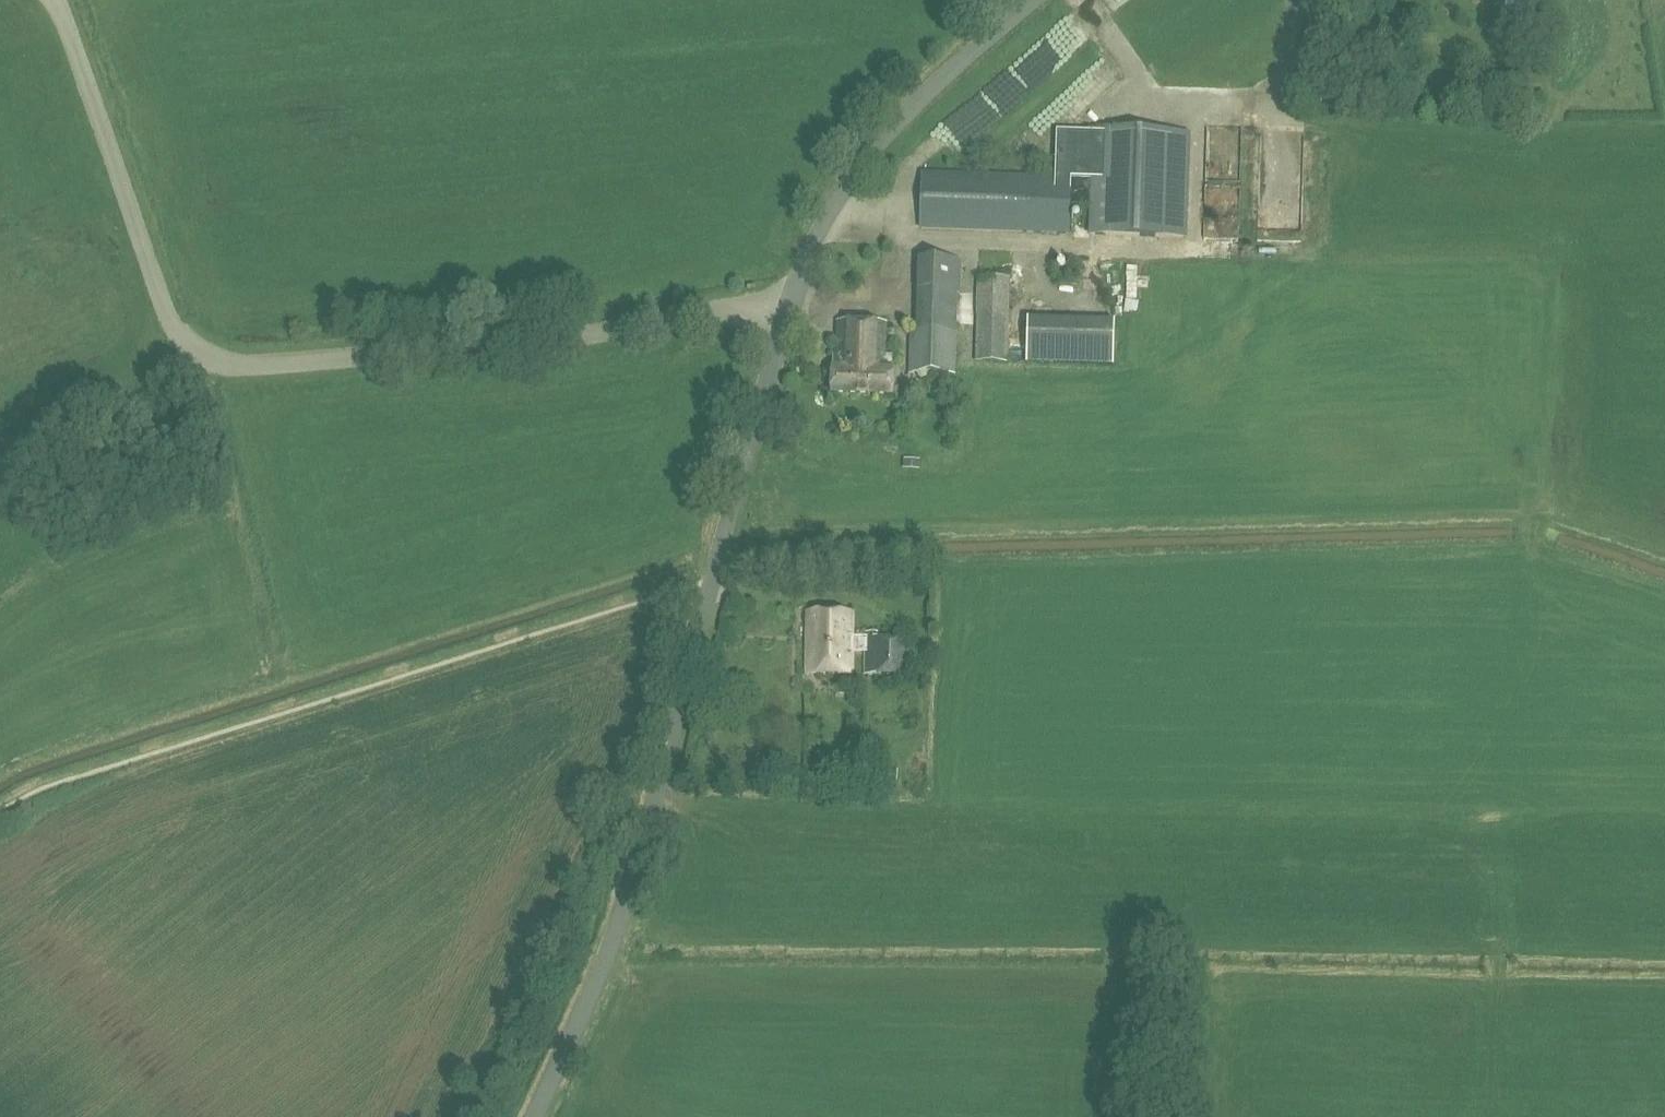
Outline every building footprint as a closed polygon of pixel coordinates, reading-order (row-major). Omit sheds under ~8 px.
[(1093,130),(1093,132),(1058,131),(1056,177),(922,173),(921,228),(1068,233),(1069,206),(1090,206),(1090,234),(1185,237),(1188,133),(1093,130)] [(1241,209),(1243,189),(1215,186),(1212,206),(1241,209)] [(1211,235),(1211,244),(1243,245),(1243,236),(1211,235)] [(957,292),(960,292),(961,260),(920,259),(918,331),(910,331),(909,373),(954,374),(957,292)] [(978,276),(976,362),(1008,362),(1010,276),(978,276)] [(1030,359),(1117,357),(1116,308),(1029,310),(1030,359)] [(885,370),(886,356),(887,323),(837,322),(836,356),(834,356),(833,369),(832,392),(891,394),(892,370),(885,370)] [(853,650),(865,652),(865,674),(914,676),(914,656),(916,656),(916,639),(883,637),(883,633),(865,632),(865,636),(853,635),(853,612),(807,612),(806,674),(852,674),(853,650)]
